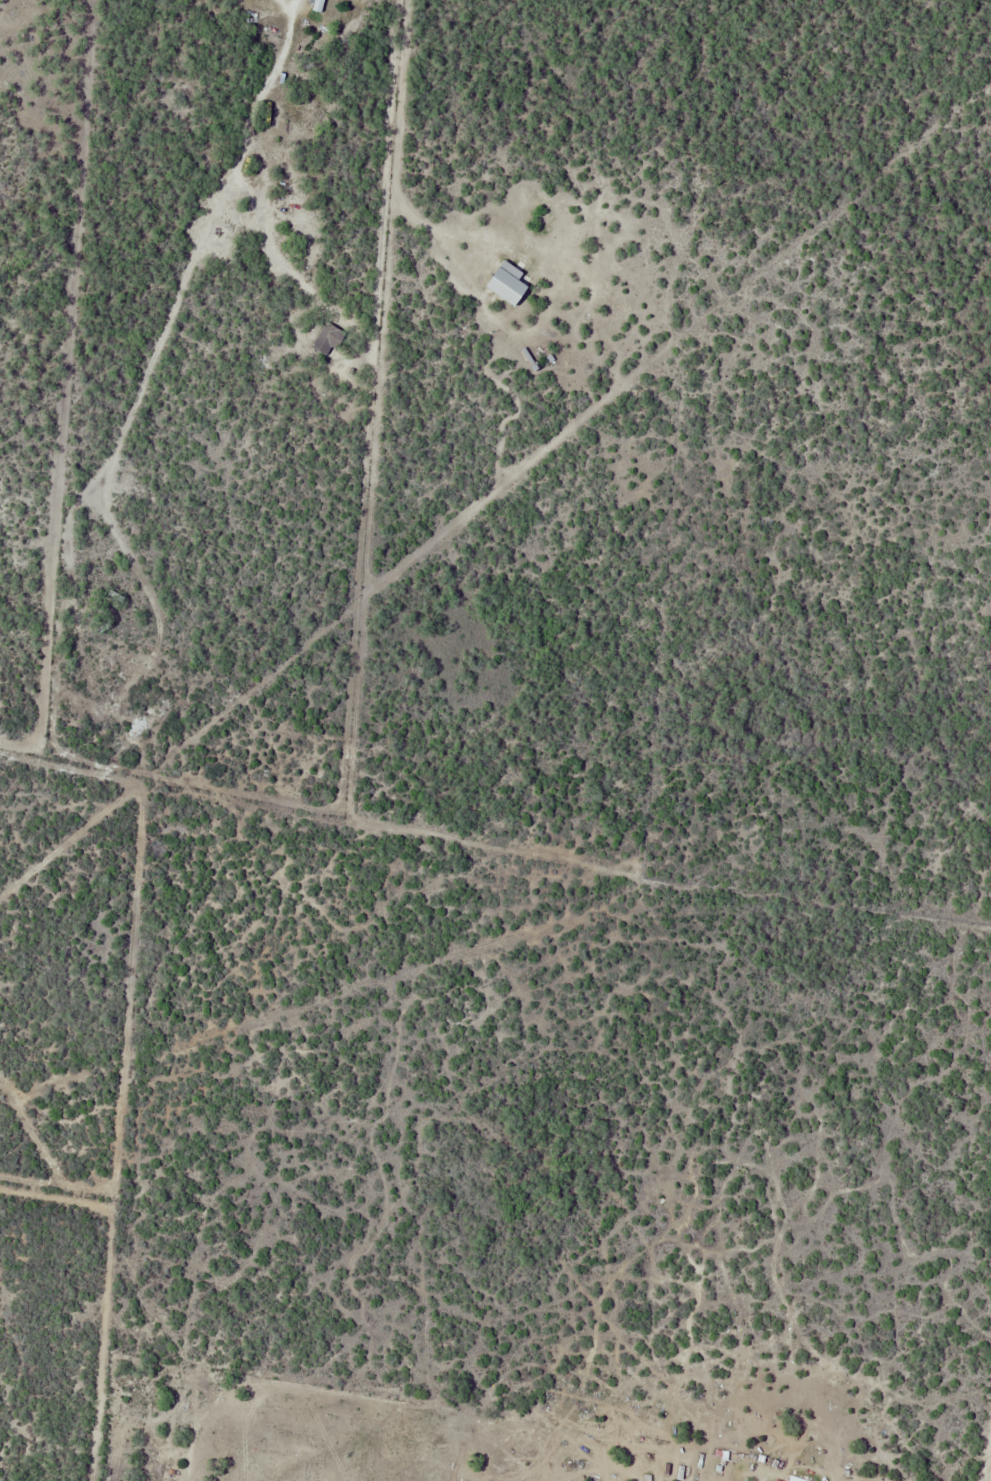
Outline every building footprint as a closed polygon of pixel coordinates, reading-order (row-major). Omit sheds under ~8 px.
[(311,11),(320,14),(324,0),(314,0),(311,11)] [(532,278),(501,261),(485,289),(516,306),(532,278)] [(330,358),(344,333),(324,323),(311,348),(330,358)]
